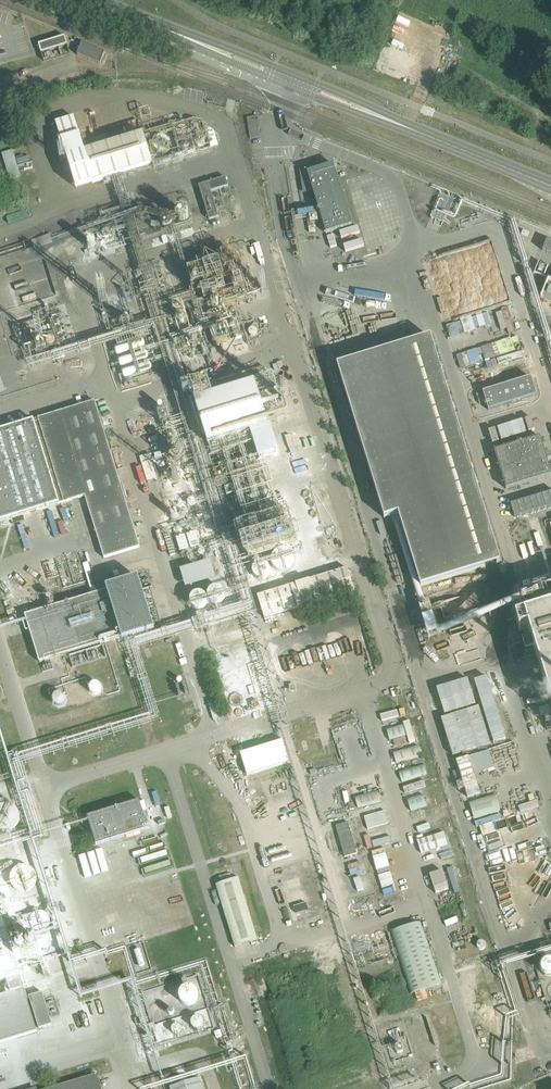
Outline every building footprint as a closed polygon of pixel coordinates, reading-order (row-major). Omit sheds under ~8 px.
[(65,38),(39,46),(41,54),(67,46),(65,38)] [(100,65),(105,53),(82,44),(77,56),(100,65)] [(75,116),(56,122),(76,189),(153,165),(144,134),(86,152),(75,116)] [(96,138),(98,147),(109,144),(106,135),(96,138)] [(16,150),(4,152),(8,179),(20,177),(16,150)] [(326,234),(352,226),(333,165),(322,168),(322,169),(317,170),(302,172),(304,189),(312,188),(313,192),(326,234)] [(218,218),(211,193),(228,187),(225,178),(198,186),(209,221),(218,218)] [(31,262),(44,258),(40,240),(26,243),(31,262)] [(547,241),(534,273),(550,280),(550,243),(547,241)] [(223,293),(242,288),(236,262),(237,261),(235,252),(220,255),(220,256),(206,260),(206,262),(198,264),(199,268),(188,271),(194,293),(205,290),(207,296),(218,294),(216,288),(222,287),(223,293)] [(451,337),(479,329),(475,316),(447,324),(451,337)] [(485,360),(516,351),(512,337),(482,346),(485,360)] [(429,339),(335,367),(384,520),(398,515),(423,588),(500,564),(429,339)] [(457,355),(461,367),(481,361),(478,349),(457,355)] [(531,377),(482,392),(488,410),(537,395),(531,377)] [(208,447),(269,428),(255,383),(194,402),(208,447)] [(95,401),(0,431),(0,522),(85,496),(104,558),(140,547),(95,401)] [(495,455),(506,490),(550,476),(550,474),(547,460),(550,459),(550,456),(544,453),(540,437),(494,451),(495,455)] [(511,505),(515,518),(550,507),(550,493),(511,505)] [(177,537),(181,549),(190,546),(188,542),(184,543),(184,541),(192,538),(197,536),(196,532),(177,537)] [(293,562),(292,559),(291,556),(288,554),(284,553),(281,554),(278,556),(276,558),(276,562),(276,565),(278,567),(280,569),(284,570),(287,570),(290,568),(292,565),(293,562)] [(211,559),(180,569),(185,587),(216,577),(211,559)] [(269,573),(268,570),(266,567),(264,565),(261,565),(258,565),(254,566),(252,569),(251,573),(252,576),(253,578),(255,580),(257,581),(259,582),(261,582),(263,581),(266,579),(268,577),(269,573)] [(348,568),(257,595),(264,618),(355,591),(348,568)] [(154,627),(138,574),(111,583),(112,588),(25,615),(40,662),(154,627)] [(227,598),(227,597),(226,594),(225,591),(223,590),(221,589),(218,589),(215,589),(212,591),(210,594),(209,598),(210,601),(212,604),(215,606),(217,606),(218,606),(222,606),(225,604),(226,601),(227,598)] [(207,601),(207,598),(205,595),(202,593),(199,592),(195,593),(192,595),(191,597),(190,600),(191,604),(192,606),(194,608),(196,609),(198,610),(200,610),(202,609),(204,607),(207,604),(207,601)] [(523,610),(550,702),(550,601),(523,610)] [(526,652),(534,650),(531,639),(523,641),(526,652)] [(107,658),(103,645),(69,655),(73,668),(107,658)] [(106,693),(105,690),(104,688),(102,686),(99,686),(96,686),(94,687),(92,689),(91,693),(91,696),(93,698),(95,700),(98,701),(101,700),(103,699),(105,696),(106,693)] [(86,700),(86,699),(85,696),(83,694),(81,692),(77,692),(75,693),(72,695),(71,697),(70,700),(71,703),(73,705),(75,707),(79,707),(81,706),(83,705),(85,702),(86,700)] [(64,706),(64,703),(62,701),(60,699),(57,698),(55,698),(52,700),(50,702),(49,706),(50,708),(51,711),(53,713),(56,713),(59,713),(62,712),(64,709),(64,706)] [(402,725),(386,730),(389,741),(406,736),(402,725)] [(284,740),(241,754),(247,775),(290,762),(284,740)] [(418,746),(392,753),(396,764),(421,757),(418,746)] [(423,764),(398,772),(401,783),(426,775),(423,764)] [(459,774),(467,799),(480,795),(472,770),(459,774)] [(379,792),(356,798),(359,808),(382,802),(379,792)] [(469,803),(474,820),(500,812),(495,795),(469,803)] [(409,812),(424,807),(421,796),(405,801),(409,812)] [(140,800),(88,816),(97,844),(148,828),(146,820),(150,818),(148,813),(144,814),(140,800)] [(20,816),(19,814),(18,811),(17,809),(15,807),(13,805),(11,804),(8,804),(5,803),(3,804),(0,805),(0,828),(1,829),(3,830),(6,830),(9,830),(11,829),(14,828),(16,826),(17,824),(19,822),(19,819),(20,816)] [(385,811),(364,817),(368,830),(389,824),(385,811)] [(347,823),(335,826),(344,857),(356,854),(347,823)] [(484,835),(496,832),(494,823),(482,825),(484,835)] [(420,854),(447,846),(443,833),(417,841),(420,854)] [(434,893),(446,889),(439,865),(426,868),(434,893)] [(9,873),(9,871),(7,869),(5,867),(3,867),(0,867),(0,879),(2,880),(5,879),(7,878),(9,876),(9,873)] [(36,884),(36,882),(36,879),(35,876),(34,874),(32,872),(30,870),(28,869),(25,868),(22,868),(20,869),(17,870),(15,871),(13,873),(11,875),(10,877),(10,880),(10,883),(10,885),(11,888),(13,890),(15,892),(17,893),(19,894),(22,895),(25,895),(27,894),(30,893),(32,891),(34,889),(35,887),(36,884)] [(239,878),(217,885),(236,947),(259,940),(239,878)] [(36,1032),(0,912),(0,1043),(36,1032)] [(47,925),(48,922),(47,919),(46,917),(44,916),(41,915),(38,915),(36,917),(34,919),(33,921),(34,924),(35,926),(36,928),(39,929),(41,929),(44,928),(46,927),(47,925)] [(29,927),(28,925),(27,922),(25,921),(22,920),(19,921),(17,922),(15,925),(15,927),(15,929),(16,932),(19,933),(21,934),(24,934),(26,933),(28,930),(29,927)] [(422,921),(390,932),(411,993),(442,983),(422,921)] [(170,990),(170,988),(169,987),(168,986),(166,985),(164,985),(162,986),(161,988),(161,990),(161,992),(162,993),(163,994),(165,995),(167,995),(168,994),(170,992),(170,990)] [(197,996),(197,992),(195,989),(191,988),(188,987),(184,988),(182,990),(180,993),(180,996),(180,999),(182,1002),(184,1004),(186,1004),(189,1005),(192,1004),(193,1004),(195,1002),(197,999),(197,996)] [(43,993),(29,997),(39,1029),(53,1025),(43,993)] [(176,1010),(176,1009),(176,1008),(175,1006),(174,1005),(172,1004),(170,1005),(168,1006),(167,1007),(167,1009),(167,1011),(168,1013),(169,1014),(171,1014),(173,1014),(175,1013),(176,1012),(176,1010)] [(206,1021),(206,1019),(206,1017),(204,1014),(200,1012),(197,1012),(194,1013),(191,1015),(189,1018),(189,1021),(189,1024),(191,1027),(194,1029),(198,1030),(201,1029),(204,1027),(206,1024),(206,1021)] [(183,1028),(183,1026),(181,1024),(180,1023),(178,1023),(177,1023),(175,1024),(174,1026),(173,1028),(174,1029),(175,1031),(176,1032),(178,1033),(180,1032),(181,1031),(183,1030),(183,1028)] [(96,1074),(48,1088),(100,1088),(96,1074)] [(170,1087),(171,1088),(204,1088),(201,1078),(170,1087)]
